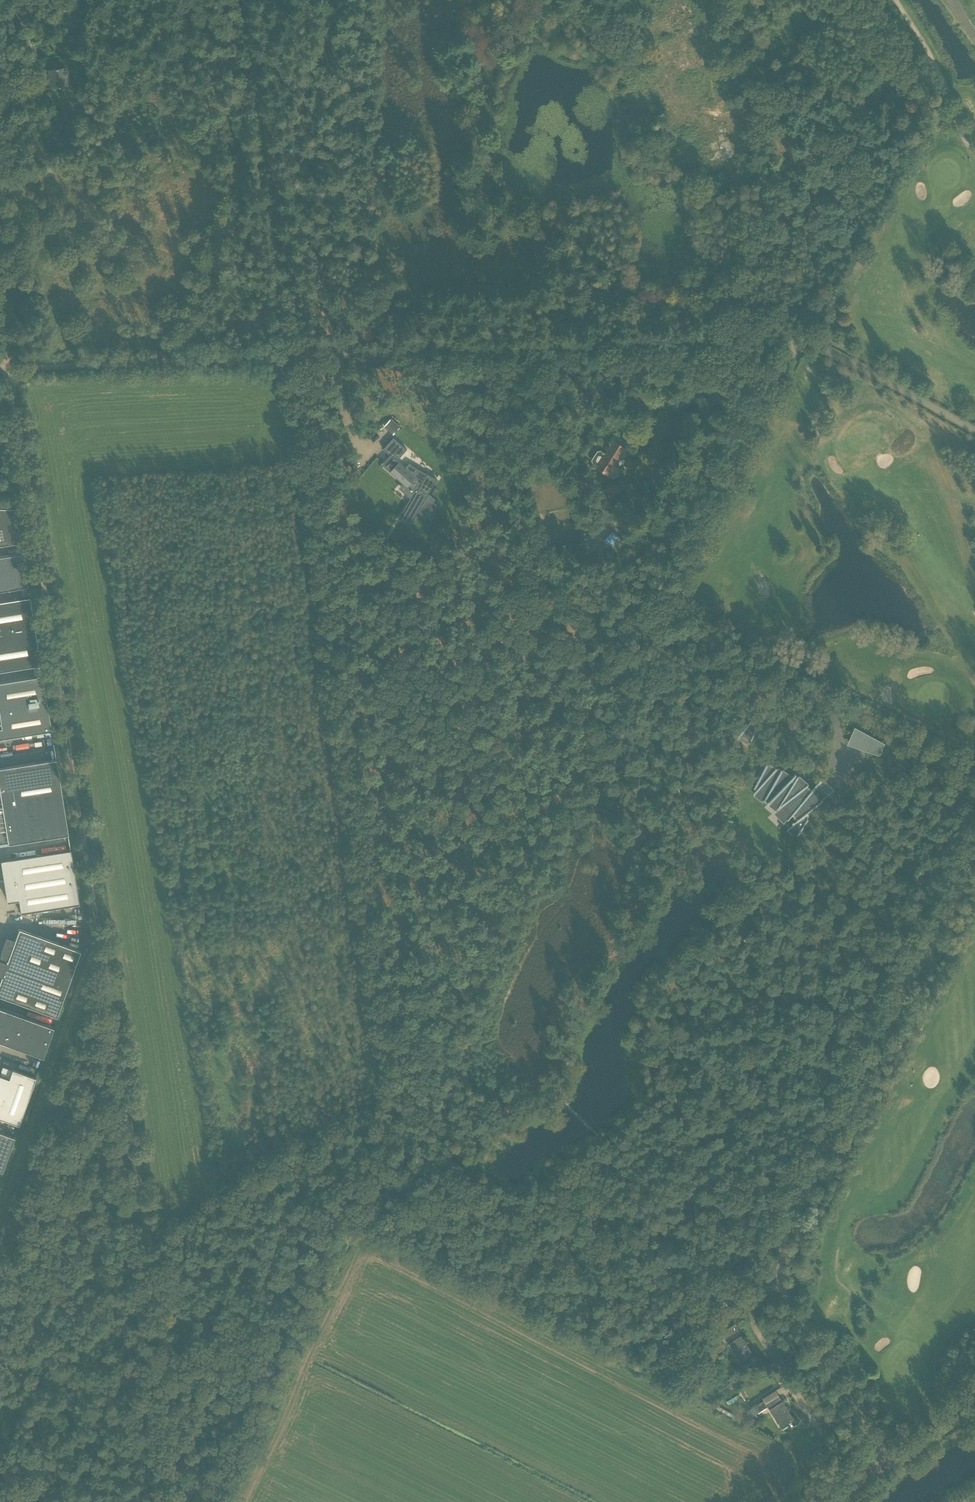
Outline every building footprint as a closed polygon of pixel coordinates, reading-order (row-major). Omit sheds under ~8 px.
[(51,89),(69,86),(65,67),(58,68),(48,70),(51,89)] [(724,146),(715,152),(723,164),(731,159),(724,146)] [(385,428),(397,434),(401,425),(389,419),(385,428)] [(394,438),(383,449),(392,458),(385,466),(389,470),(389,469),(391,471),(390,471),(407,487),(408,486),(411,489),(410,490),(412,491),(413,490),(416,494),(400,520),(410,526),(418,512),(419,512),(425,518),(437,506),(431,500),(432,498),(435,501),(435,500),(429,495),(428,494),(437,479),(427,474),(409,464),(405,468),(397,461),(407,450),(394,438)] [(620,457),(626,449),(614,441),(606,454),(600,451),(597,451),(591,461),(592,463),(597,467),(614,478),(620,469),(615,466),(620,457)] [(14,508),(0,508),(0,546),(20,543),(14,508)] [(604,540),(617,553),(626,543),(613,531),(604,540)] [(579,534),(584,554),(593,552),(589,532),(579,534)] [(22,553),(0,557),(0,592),(27,587),(22,553)] [(32,618),(29,597),(0,602),(0,623),(32,618)] [(549,611),(542,625),(551,631),(559,616),(549,611)] [(0,623),(0,672),(40,665),(32,618),(0,623)] [(41,675),(0,682),(0,739),(50,730),(41,675)] [(756,714),(738,736),(739,736),(740,736),(749,742),(750,742),(749,743),(750,743),(762,717),(761,717),(761,718),(760,717),(757,715),(756,715),(757,714),(756,714)] [(853,744),(869,751),(870,750),(870,749),(871,750),(878,753),(882,743),(858,733),(859,733),(859,734),(854,744),(853,744)] [(62,797),(56,759),(0,768),(0,807),(62,797)] [(757,790),(753,793),(754,794),(755,793),(756,794),(761,797),(764,799),(764,801),(765,800),(765,799),(766,799),(767,800),(768,801),(769,802),(768,802),(767,803),(768,804),(771,801),(771,800),(771,801),(772,801),(776,804),(778,806),(778,807),(777,808),(778,809),(779,807),(780,807),(781,806),(781,807),(789,814),(790,815),(790,816),(791,817),(792,815),(793,814),(794,814),(795,816),(796,816),(797,818),(801,814),(802,814),(802,815),(805,811),(805,810),(807,808),(808,808),(809,807),(813,804),(812,803),(813,802),(813,803),(822,795),(818,791),(817,792),(818,792),(816,793),(814,791),(813,790),(813,789),(812,790),(811,792),(810,792),(807,789),(807,788),(806,788),(806,787),(808,785),(809,785),(808,784),(807,785),(806,784),(798,777),(798,776),(797,776),(796,776),(795,775),(796,775),(796,774),(795,774),(792,778),(791,778),(782,771),(782,770),(781,770),(781,771),(779,773),(777,772),(776,770),(775,770),(777,769),(776,768),(774,770),(774,769),(768,765),(767,765),(768,764),(767,763),(754,789),(755,788),(756,789),(757,790)] [(62,797),(0,807),(0,831),(5,830),(8,845),(68,835),(62,797)] [(0,861),(0,862),(0,864),(1,864),(7,902),(15,900),(15,901),(18,901),(20,914),(79,904),(70,850),(0,861)] [(0,956),(0,982),(4,983),(0,994),(0,997),(56,1017),(80,951),(18,929),(14,940),(6,937),(0,953),(0,954),(1,954),(0,956)] [(4,1005),(23,1013),(25,1008),(6,1000),(4,1005)] [(42,1057),(52,1026),(0,1008),(0,1042),(42,1057)] [(0,1076),(0,1119),(18,1125),(35,1078),(12,1070),(8,1079),(0,1076)] [(1,1172),(14,1138),(0,1133),(0,1172),(1,1172)] [(722,1299),(709,1313),(714,1317),(726,1302),(722,1299)] [(738,1322),(721,1332),(740,1363),(753,1355),(741,1335),(745,1333),(738,1322)] [(797,1424),(794,1418),(776,1391),(763,1399),(764,1400),(747,1411),(750,1417),(768,1406),(778,1422),(777,1422),(778,1424),(779,1424),(782,1428),(788,1424),(790,1428),(797,1424)]
